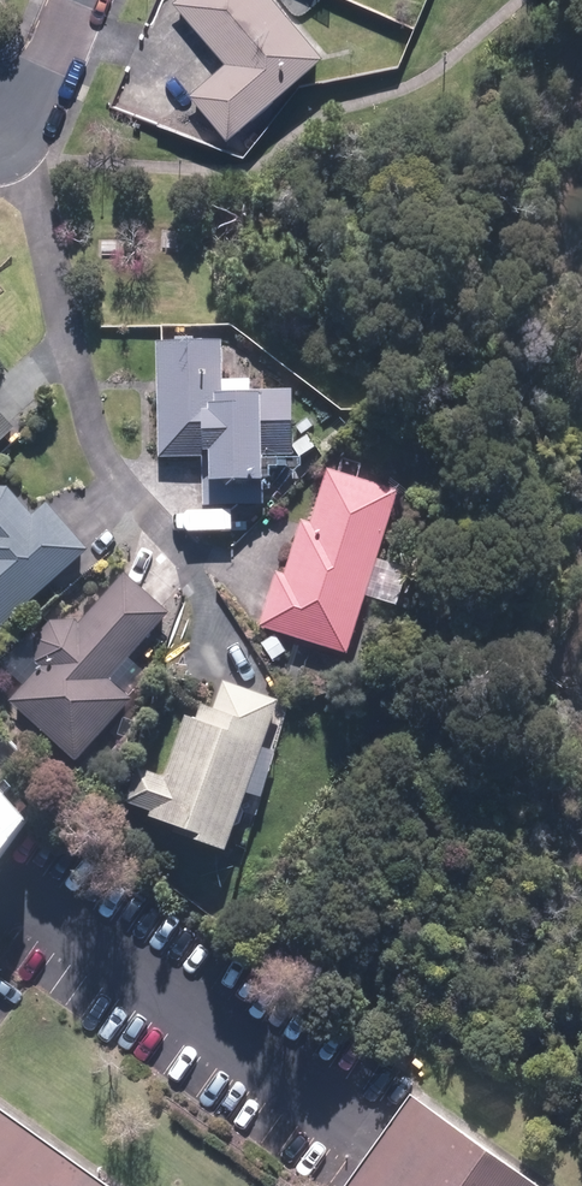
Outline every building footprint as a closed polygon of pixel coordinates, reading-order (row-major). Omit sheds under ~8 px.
[(266,0),(170,0),(167,2),(220,68),(185,96),(218,138),(315,61),(266,0)] [(285,395),(217,397),(216,346),(191,346),(191,341),(169,342),(169,347),(151,347),(152,380),(152,386),(152,391),(153,460),(153,462),(195,461),(195,459),(198,459),(198,482),(199,510),(259,509),(259,489),(252,489),(252,464),(257,464),(257,459),(286,458),(285,395)] [(392,496),(350,482),(354,467),(338,462),(334,477),(322,473),(305,526),(297,523),(280,578),(271,576),(266,593),(254,631),(341,658),(392,496)] [(78,552),(66,539),(48,520),(38,510),(27,521),(2,493),(0,492),(0,626),(78,552)] [(65,621),(42,646),(26,665),(38,676),(10,706),(71,762),(125,702),(101,680),(159,616),(138,597),(117,579),(91,608),(96,612),(77,632),(65,621)] [(189,838),(187,845),(216,855),(237,793),(258,800),(274,754),(252,747),(267,701),(247,694),(220,686),(211,714),(196,709),(190,726),(181,723),(160,785),(129,775),(119,805),(149,815),(146,823),(171,832),(189,838)] [(32,814),(0,780),(0,859),(32,814)] [(415,1089),(344,1185),(552,1185),(415,1089)] [(0,1097),(0,1185),(123,1185),(0,1097)]
